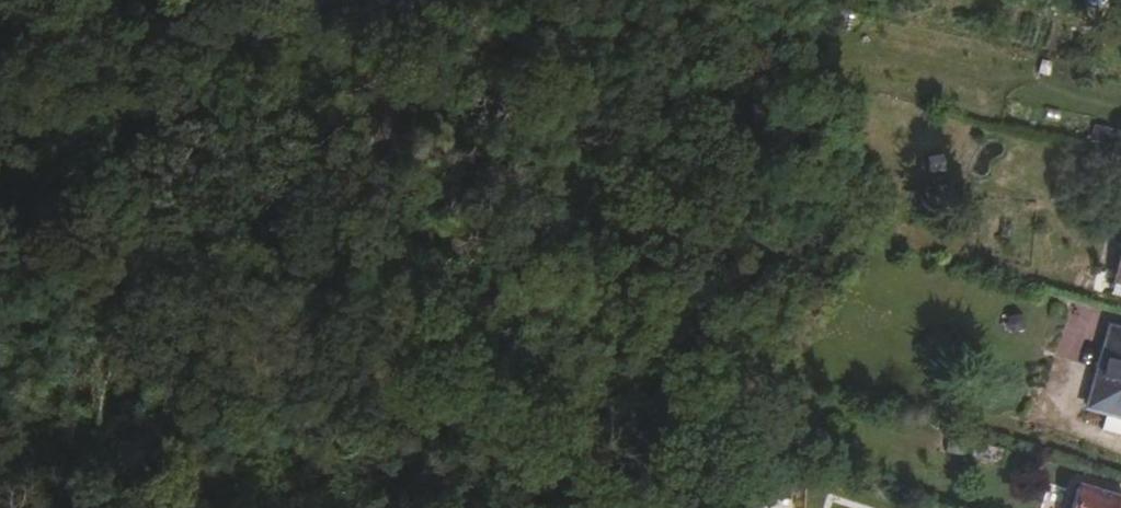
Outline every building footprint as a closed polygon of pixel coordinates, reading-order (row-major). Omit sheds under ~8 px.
[(1109,290),(1120,293),(1120,251),(1109,290)] [(1111,324),(1087,404),(1112,411),(1120,413),(1120,327),(1111,324)] [(1112,411),(1107,427),(1120,432),(1120,413),(1112,411)] [(1010,471),(1015,455),(982,445),(978,461),(1010,471)] [(1120,507),(1120,500),(1078,486),(1071,507),(1120,507)]
